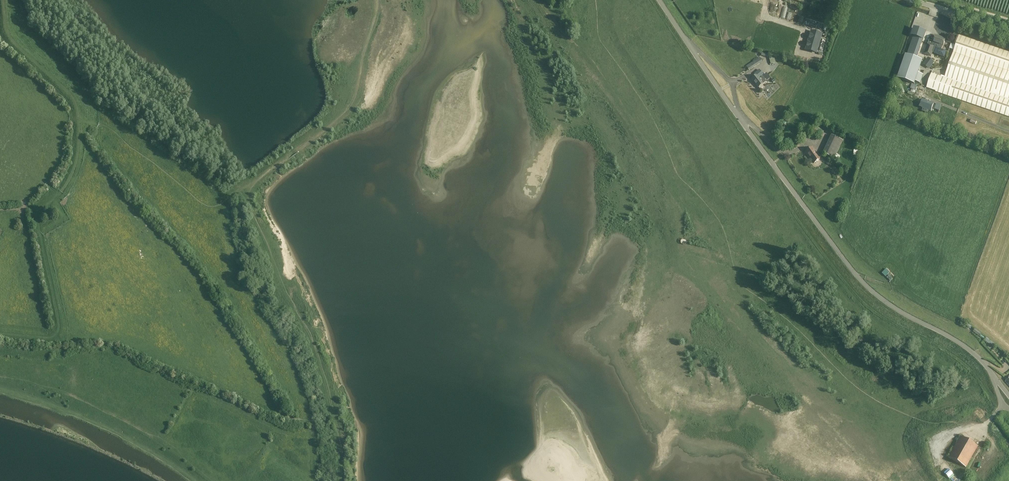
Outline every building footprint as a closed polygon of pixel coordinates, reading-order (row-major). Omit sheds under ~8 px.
[(915,28),(912,36),(923,39),(925,32),(915,28)] [(775,30),(772,42),(779,43),(782,32),(775,30)] [(822,35),(811,31),(806,50),(816,53),(822,35)] [(943,47),(946,39),(935,35),(931,45),(928,44),(924,54),(931,56),(932,52),(934,53),(934,54),(944,57),(946,51),(942,50),(943,47)] [(959,35),(950,62),(948,68),(945,78),(931,73),(926,88),(1008,116),(1008,53),(959,35)] [(923,39),(913,36),(906,55),(897,78),(915,84),(915,82),(920,83),(923,75),(918,73),(923,61),(916,59),(923,40),(923,39)] [(762,62),(760,57),(756,59),(756,58),(752,60),(753,62),(746,66),(749,70),(762,62)] [(930,61),(927,59),(922,64),(929,69),(933,63),(930,61)] [(754,74),(755,76),(751,79),(758,88),(758,87),(760,89),(763,87),(762,85),(766,82),(762,77),(764,75),(759,69),(754,74)] [(933,104),(922,100),(919,107),(930,111),(933,104)] [(817,127),(814,125),(810,130),(820,136),(824,131),(819,128),(821,126),(818,125),(817,127)] [(843,141),(831,135),(822,153),(834,159),(843,141)] [(819,156),(812,147),(805,152),(809,159),(810,158),(814,163),(819,159),(817,157),(819,156)] [(995,343),(987,337),(984,341),(992,346),(995,343)] [(984,419),(989,414),(981,406),(976,411),(984,419)] [(948,457),(960,464),(966,468),(978,446),(960,436),(948,457)]
